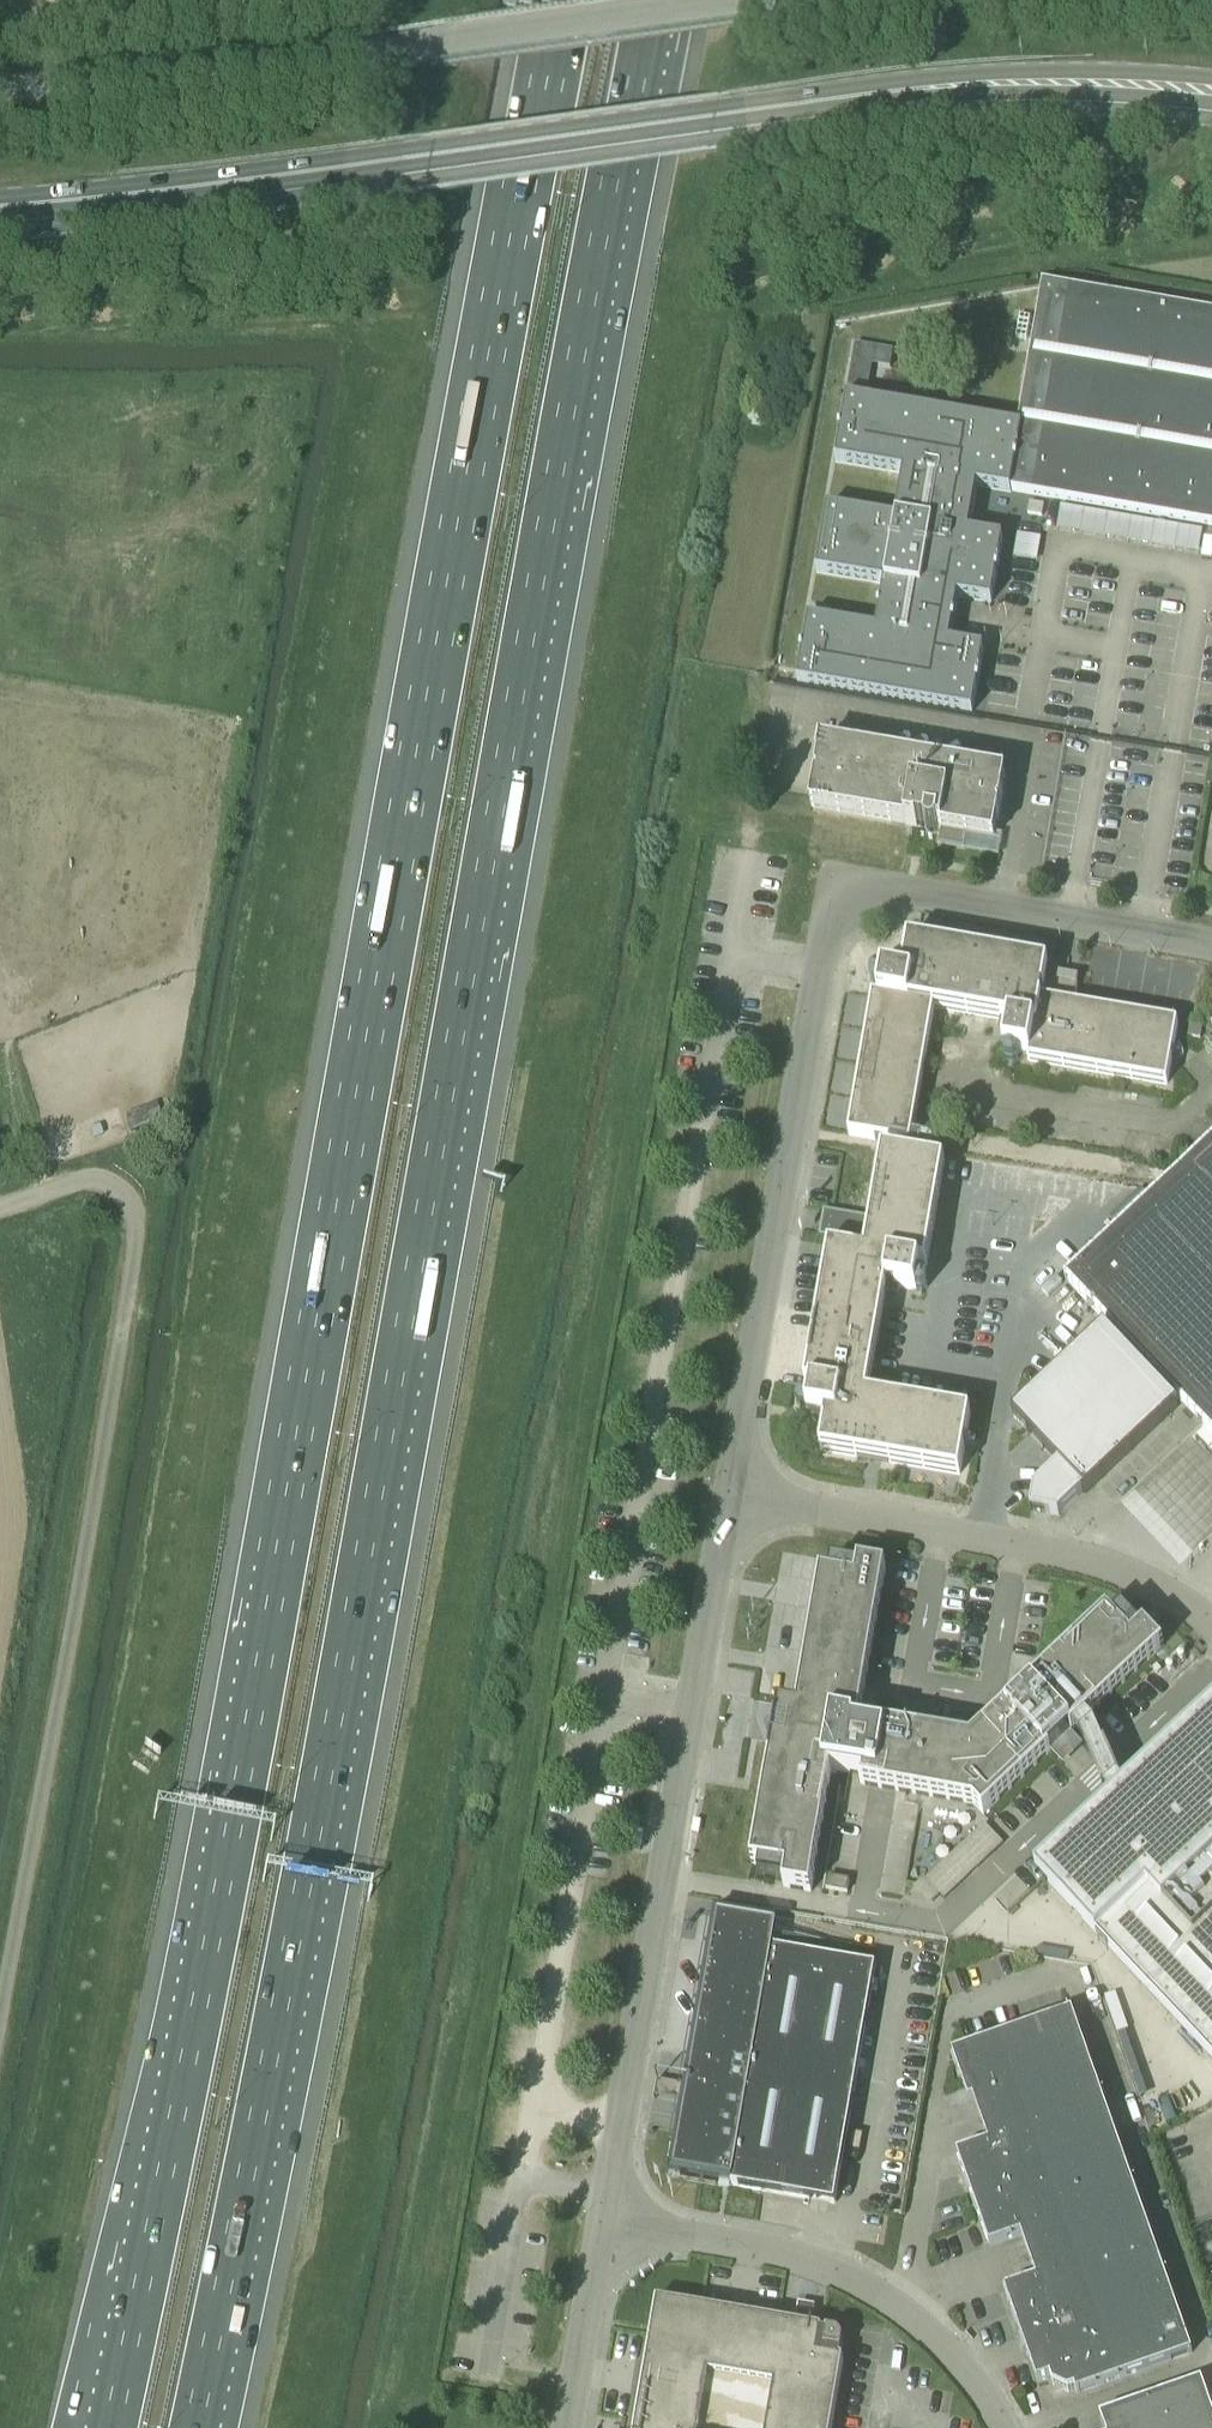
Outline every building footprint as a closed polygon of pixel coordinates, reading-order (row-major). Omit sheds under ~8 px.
[(797,683),(891,699),(972,713),(983,649),(949,643),(953,625),(956,625),(958,625),(960,616),(958,616),(954,615),(957,597),(991,603),(1003,538),(969,533),(977,486),(1011,492),(1011,491),(1211,526),(1211,314),(1043,284),(1018,427),(916,409),(847,397),(836,462),(903,474),(895,520),(828,508),(816,573),(884,584),(876,630),(808,619),(797,683)] [(1019,533),(1016,556),(1039,558),(1042,535),(1019,533)] [(821,746),(810,808),(926,828),(926,829),(926,830),(927,831),(928,832),(929,833),(930,833),(931,834),(933,834),(934,834),(936,833),(937,833),(938,832),(939,830),(941,831),(938,844),(963,848),(965,835),(995,840),(1006,775),(943,764),(935,763),(834,746),(822,744),(821,746)] [(848,1136),(909,1146),(908,1150),(920,1152),(923,1137),(913,1136),(935,1008),(1001,1020),(999,1028),(1007,1030),(1002,1058),(1007,1062),(1013,1063),(1019,1059),(1020,1054),(1028,1055),(1027,1061),(1168,1085),(1178,1023),(1074,1005),(1077,987),(1046,981),(1049,964),(908,939),(902,975),(877,971),(872,975),(871,981),(874,987),(880,988),(878,996),(873,996),(848,1136)] [(1190,1024),(1188,1036),(1200,1038),(1203,1026),(1190,1024)] [(1064,1280),(1182,1404),(1211,1436),(1211,1142),(1064,1280)] [(799,1399),(797,1406),(801,1411),(826,1416),(820,1451),(960,1476),(971,1413),(868,1395),(886,1294),(899,1297),(901,1288),(922,1292),(928,1288),(929,1282),(925,1276),(920,1275),(921,1267),(927,1268),(945,1161),(920,1156),(920,1152),(908,1150),(908,1154),(883,1150),(870,1221),(853,1217),(847,1250),(829,1247),(805,1386),(811,1387),(810,1396),(804,1395),(799,1399)] [(1105,1329),(1012,1417),(1059,1466),(1034,1490),(1031,1512),(1059,1517),(1084,1493),(1086,1495),(1178,1407),(1105,1329)] [(780,1707),(774,1741),(752,1865),(760,1867),(758,1879),(785,1884),(784,1889),(812,1893),(832,1772),(862,1778),(860,1786),(974,1805),(984,1816),(1164,1646),(1145,1626),(1141,1630),(1123,1611),(1114,1619),(1108,1612),(971,1740),(871,1723),(871,1725),(860,1723),(887,1567),(859,1563),(858,1568),(832,1563),(830,1575),(821,1574),(797,1709),(780,1707)] [(1048,1886),(1123,1966),(1151,1996),(1211,2061),(1211,1731),(1048,1886)] [(938,1871),(927,1882),(943,1899),(955,1889),(958,1886),(943,1869),(941,1868),(938,1871)] [(826,1890),(846,1893),(848,1894),(850,1881),(829,1878),(826,1890)] [(835,2205),(835,2203),(876,1967),(773,1950),(777,1925),(719,1916),(674,2173),(733,2183),(732,2187),(835,2205)] [(1118,2034),(1128,2031),(1116,1994),(1105,1998),(1118,2034)] [(1078,2394),(1192,2354),(1072,2012),(953,2055),(969,2102),(974,2100),(989,2144),(958,2155),(990,2247),(1022,2236),(1037,2279),(1005,2290),(1038,2382),(1051,2378),(1053,2385),(1069,2393),(1076,2390),(1078,2394)] [(844,2359),(841,2358),(843,2345),(843,2342),(842,2340),(841,2337),(840,2336),(838,2335),(837,2335),(822,2332),(823,2329),(657,2301),(635,2427),(702,2427),(712,2372),(778,2384),(770,2427),(832,2427),(844,2359)] [(802,2301),(797,2320),(813,2324),(817,2305),(802,2301)] [(1202,2381),(1100,2417),(1104,2427),(1211,2427),(1211,2409),(1202,2381)]
